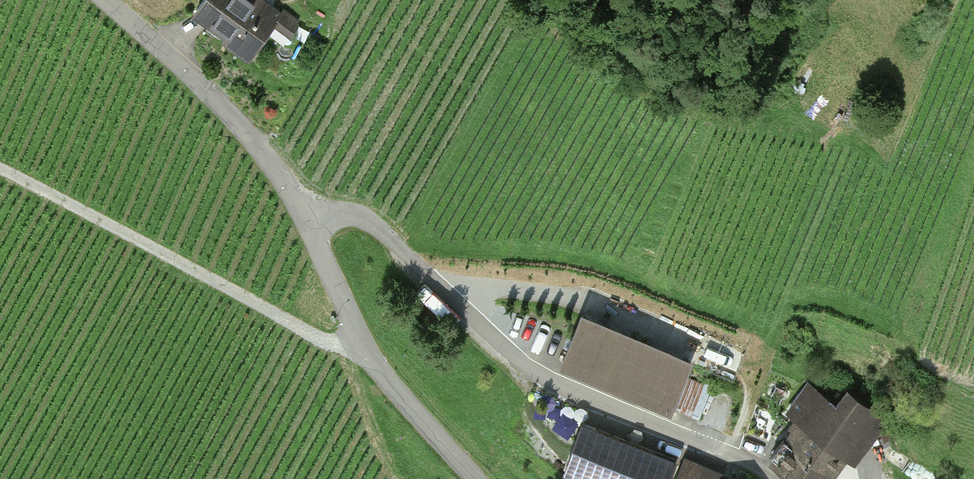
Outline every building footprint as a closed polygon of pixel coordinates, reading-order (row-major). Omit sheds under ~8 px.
[(236,58),(272,13),(256,0),(250,0),(245,6),(238,0),(194,0),(182,15),(236,58)] [(560,360),(671,408),(693,355),(582,309),(560,360)] [(713,386),(690,376),(678,407),(700,416),(713,386)] [(888,416),(848,386),(836,402),(808,381),(786,411),(793,416),(787,424),(790,426),(771,451),(774,453),(769,459),(795,478),(831,478),(848,455),(855,460),(888,416)] [(581,419),(563,466),(597,478),(669,478),(677,457),(581,419)] [(686,458),(676,478),(733,478),(686,458)]
